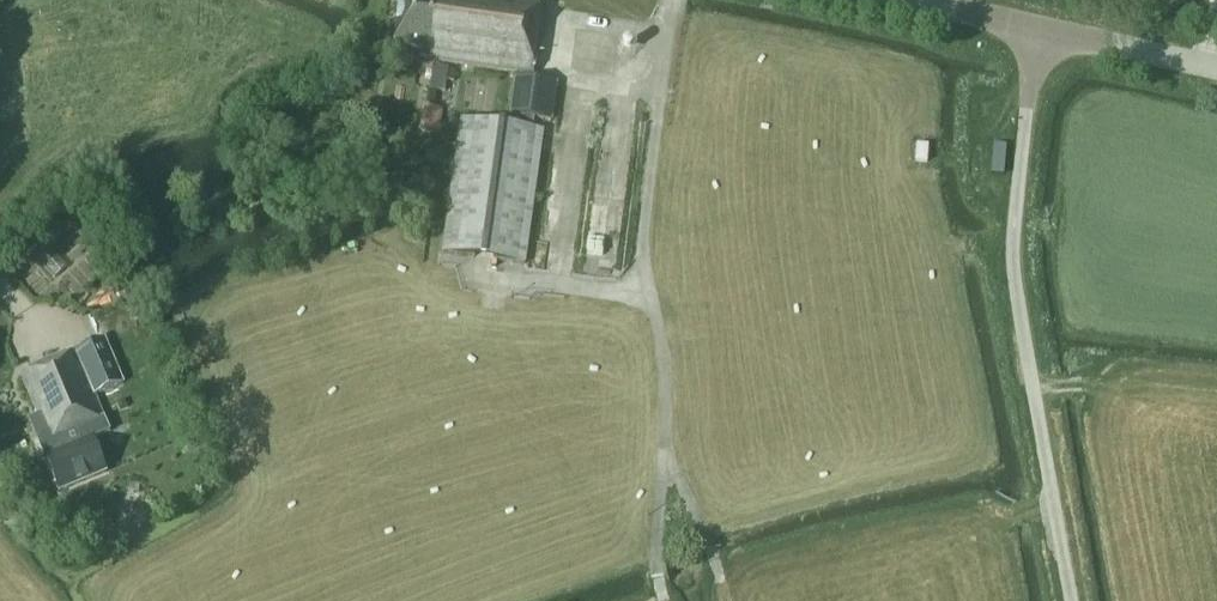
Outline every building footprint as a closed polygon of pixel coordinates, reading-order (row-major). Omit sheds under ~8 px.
[(511,114),(516,115),(515,127),(462,120),(445,253),(525,264),(542,131),(532,130),(533,118),(551,120),(556,84),(533,80),(544,0),(401,0),(394,47),(421,51),(420,57),(437,60),(437,62),(517,73),(511,114)] [(456,71),(448,69),(432,67),(429,89),(445,91),(447,80),(454,81),(456,71)] [(428,104),(425,127),(440,129),(443,106),(428,104)] [(915,161),(927,162),(928,146),(916,145),(915,161)] [(87,428),(103,422),(102,420),(106,419),(96,396),(125,384),(109,346),(24,380),(49,442),(65,436),(69,446),(44,456),(59,493),(107,473),(92,436),(91,436),(87,428)] [(1,487),(11,480),(0,465),(0,488),(1,487)] [(130,481),(128,490),(139,492),(140,483),(130,481)]
